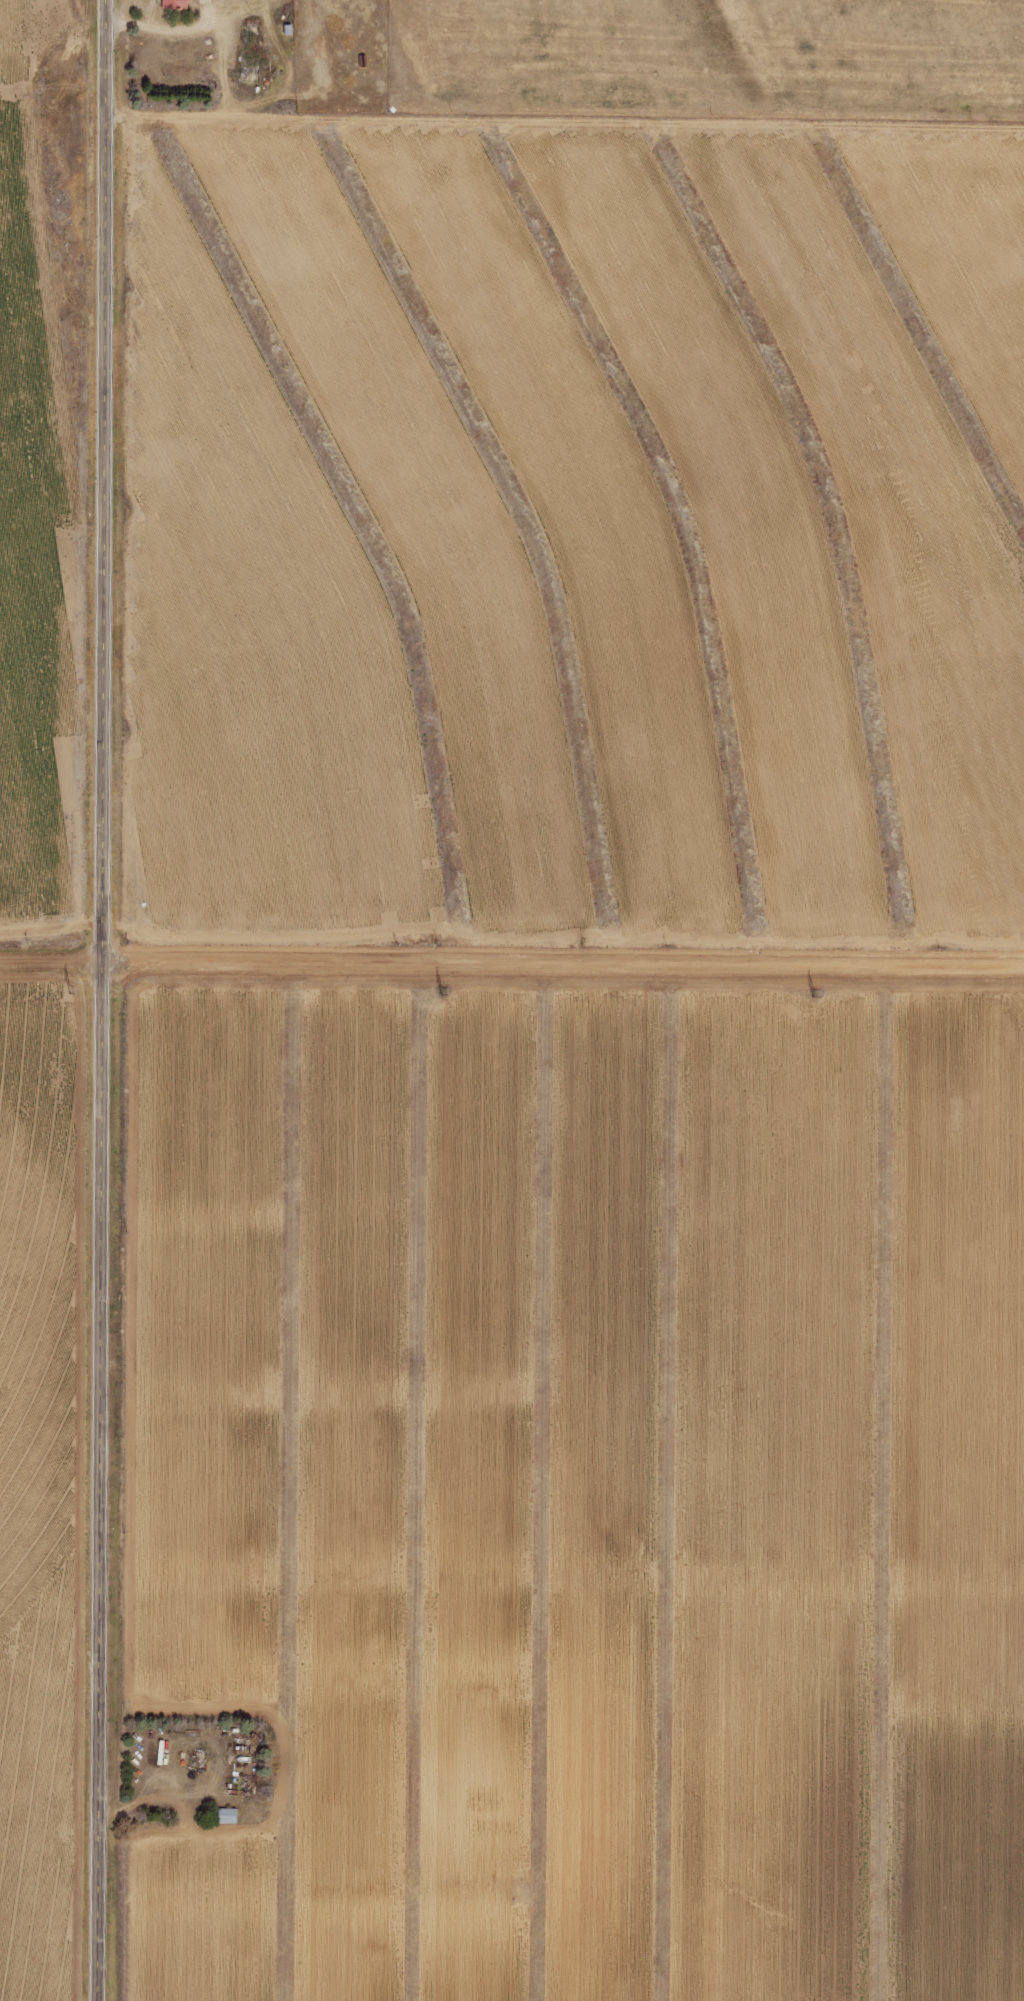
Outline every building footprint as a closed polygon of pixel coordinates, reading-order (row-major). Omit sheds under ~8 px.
[(187,10),(187,0),(161,0),(162,10),(187,10)] [(218,1824),(236,1824),(236,1810),(217,1810),(218,1824)]
